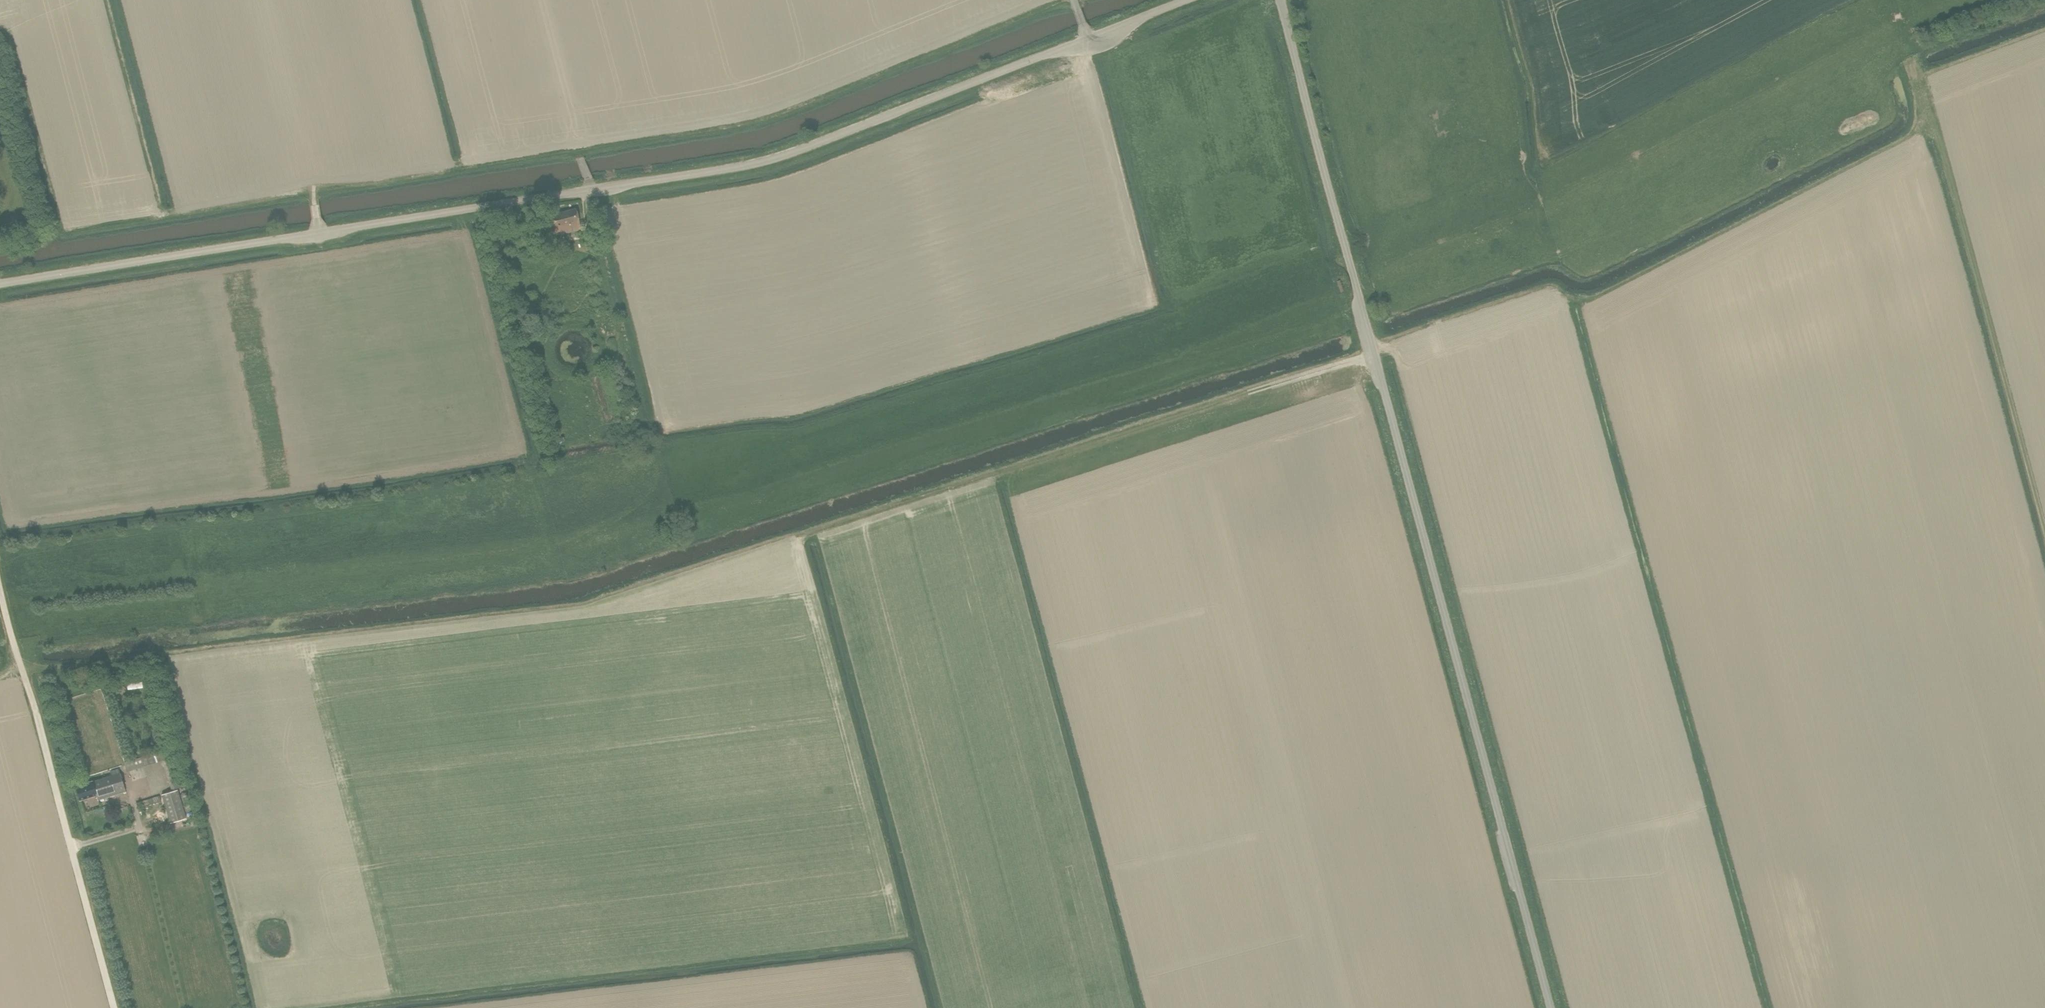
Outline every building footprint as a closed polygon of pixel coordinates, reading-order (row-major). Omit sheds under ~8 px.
[(549,214),(554,234),(580,227),(575,208),(549,214)] [(157,742),(163,735),(157,730),(151,738),(157,742)] [(151,754),(154,763),(163,761),(162,760),(169,758),(167,750),(151,754)] [(145,758),(129,763),(131,770),(147,764),(145,758)] [(126,791),(120,772),(93,781),(93,780),(75,786),(80,799),(96,794),(98,799),(126,791)] [(186,818),(177,789),(162,794),(170,823),(186,818)]
